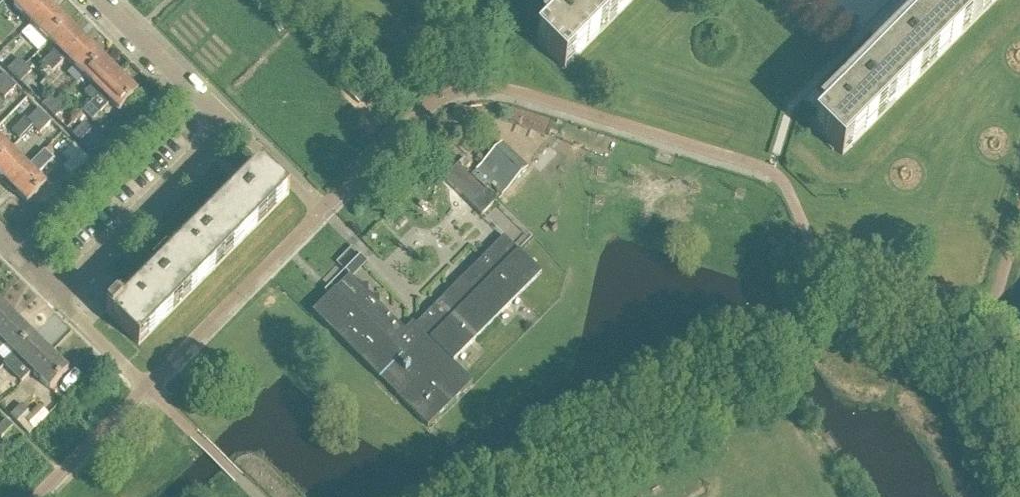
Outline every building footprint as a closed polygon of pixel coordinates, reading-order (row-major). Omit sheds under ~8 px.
[(31,27),(50,8),(42,0),(22,0),(13,9),(31,27)] [(537,44),(565,72),(636,0),(581,0),(537,44)] [(887,51),(890,54),(814,130),(842,158),(999,0),(937,0),(887,51)] [(31,27),(49,44),(67,26),(50,8),(31,27)] [(66,61),(66,62),(85,43),(67,26),(49,44),(58,53),(43,68),(51,76),(66,61)] [(66,62),(84,79),(102,60),(85,43),(66,62)] [(100,95),(101,97),(120,78),(102,60),(84,79),(93,88),(84,96),(92,104),(100,95)] [(8,72),(14,79),(26,67),(19,61),(8,72)] [(26,67),(14,79),(21,85),(32,74),(26,67)] [(10,83),(4,77),(0,80),(0,93),(10,83)] [(101,97),(84,114),(93,123),(110,105),(128,123),(137,114),(129,106),(138,96),(120,78),(101,97)] [(0,93),(0,96),(5,101),(16,89),(10,83),(0,93)] [(348,98),(359,109),(368,100),(357,89),(348,98)] [(43,107),(49,114),(61,102),(54,96),(43,107)] [(61,102),(49,114),(56,120),(67,109),(61,102)] [(34,129),(45,118),(39,112),(28,123),(26,121),(12,134),(20,141),(33,128),(34,129)] [(52,125),(45,118),(34,129),(40,136),(52,125)] [(74,138),(93,158),(104,146),(85,127),(74,138)] [(11,153),(0,142),(0,164),(11,153)] [(502,146),(478,171),(504,196),(528,171),(502,146)] [(64,170),(72,179),(89,162),(74,147),(63,158),(69,165),(64,170)] [(10,189),(28,170),(11,153),(0,164),(0,179),(10,189)] [(28,170),(10,189),(28,207),(46,188),(37,179),(54,162),(45,153),(28,170)] [(458,167),(444,181),(482,219),(496,205),(458,167)] [(106,315),(139,348),(289,197),(261,169),(124,307),(119,302),(106,315)] [(360,288),(350,278),(313,315),(428,430),(473,385),(453,365),(542,276),(504,239),(408,335),(380,307),(380,299),(371,299),(368,296),(369,288),(360,288)] [(15,321),(0,306),(0,336),(15,321)] [(14,357),(33,338),(15,321),(0,336),(0,354),(5,348),(14,357)] [(32,375),(51,356),(33,338),(14,357),(4,367),(22,384),(32,375)] [(51,356),(32,375),(50,393),(69,374),(51,356)] [(18,425),(29,436),(48,417),(39,408),(30,417),(28,415),(29,414),(22,407),(11,418),(18,425)] [(2,441),(13,429),(7,423),(0,429),(0,439),(2,441)]
